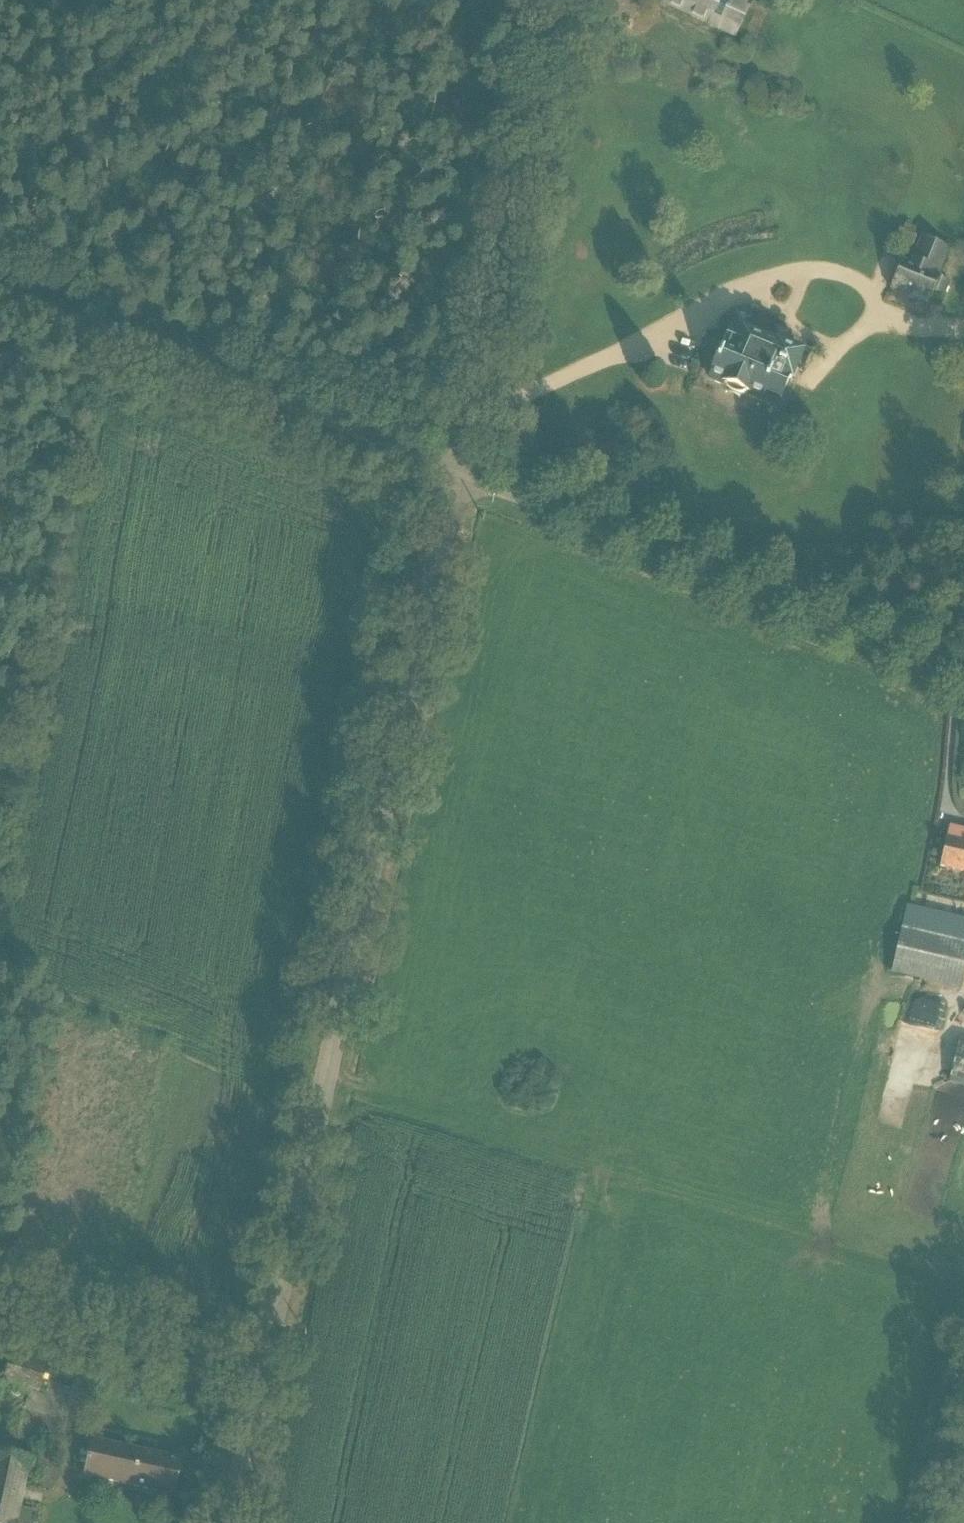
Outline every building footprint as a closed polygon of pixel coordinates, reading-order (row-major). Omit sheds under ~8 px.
[(726,0),(666,0),(665,4),(742,37),(753,11),(726,0)] [(906,267),(897,264),(886,289),(927,306),(932,295),(944,300),(951,282),(940,277),(950,253),(918,239),(906,267)] [(749,321),(731,314),(702,383),(746,400),(750,391),(781,404),(801,355),(782,347),(787,337),(770,330),(766,341),(744,332),(749,321)] [(936,865),(963,872),(963,833),(945,828),(936,865)] [(905,906),(890,976),(963,992),(963,990),(963,919),(905,906)] [(909,1022),(898,1021),(895,1053),(906,1054),(909,1022)] [(958,1041),(948,1086),(963,1090),(963,1042),(958,1041)] [(182,1462),(93,1441),(85,1477),(173,1498),(182,1462)] [(0,1456),(0,1522),(16,1522),(30,1463),(0,1456)]
